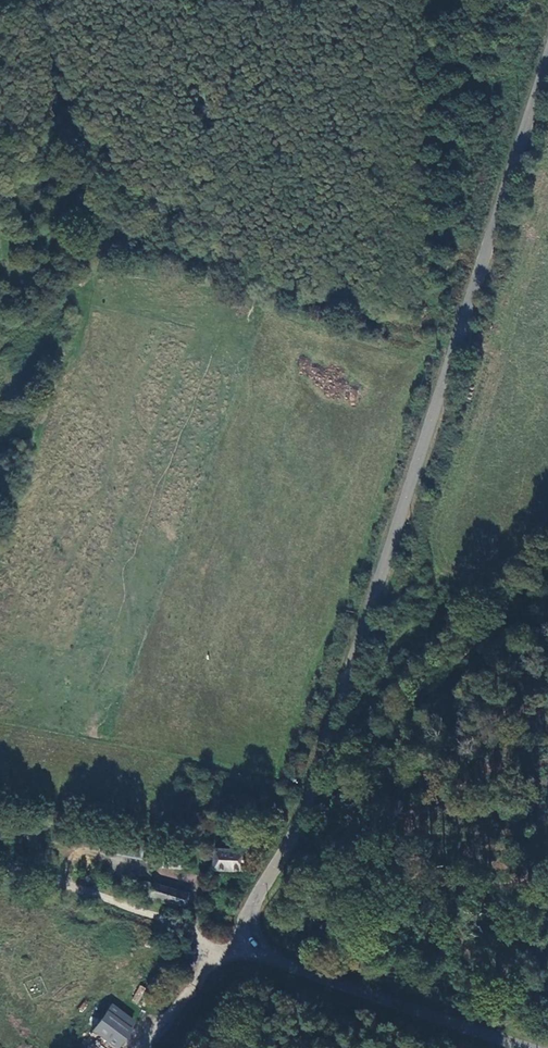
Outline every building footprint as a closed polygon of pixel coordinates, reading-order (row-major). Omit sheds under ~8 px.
[(214,869),(250,870),(251,849),(214,848),(214,869)] [(155,850),(152,863),(159,865),(163,852),(155,850)] [(167,868),(181,868),(181,857),(167,857),(167,868)] [(161,893),(190,901),(191,886),(164,880),(161,893)] [(140,1002),(145,987),(139,985),(133,1000),(140,1002)] [(110,1002),(89,1033),(112,1047),(120,1047),(138,1021),(110,1002)]
